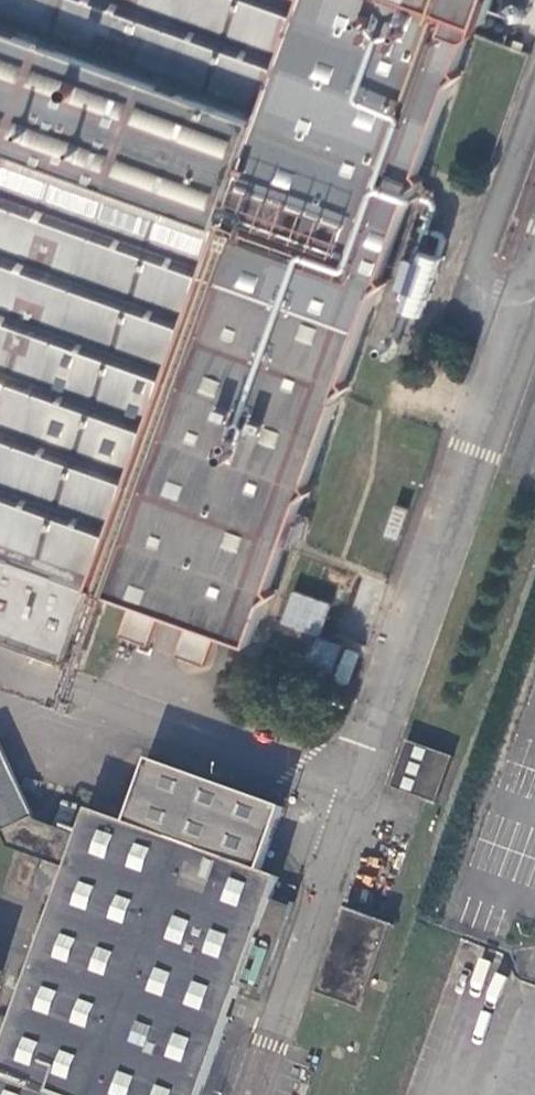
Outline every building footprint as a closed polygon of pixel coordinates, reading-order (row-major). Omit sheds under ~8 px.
[(69,658),(95,586),(136,601),(124,634),(158,646),(170,613),(197,622),(185,656),(214,666),(227,631),(259,643),(482,26),(489,29),(499,0),(0,0),(0,633),(69,658)] [(29,813),(0,749),(0,826),(29,813)] [(444,766),(399,750),(383,793),(429,809),(444,766)] [(147,757),(125,819),(87,805),(66,864),(45,857),(36,883),(55,890),(0,1045),(0,1094),(197,1094),(239,977),(261,985),(291,901),(270,894),(278,872),(263,866),(285,805),(147,757)] [(388,923),(342,908),(313,991),(359,1007),(388,923)]
